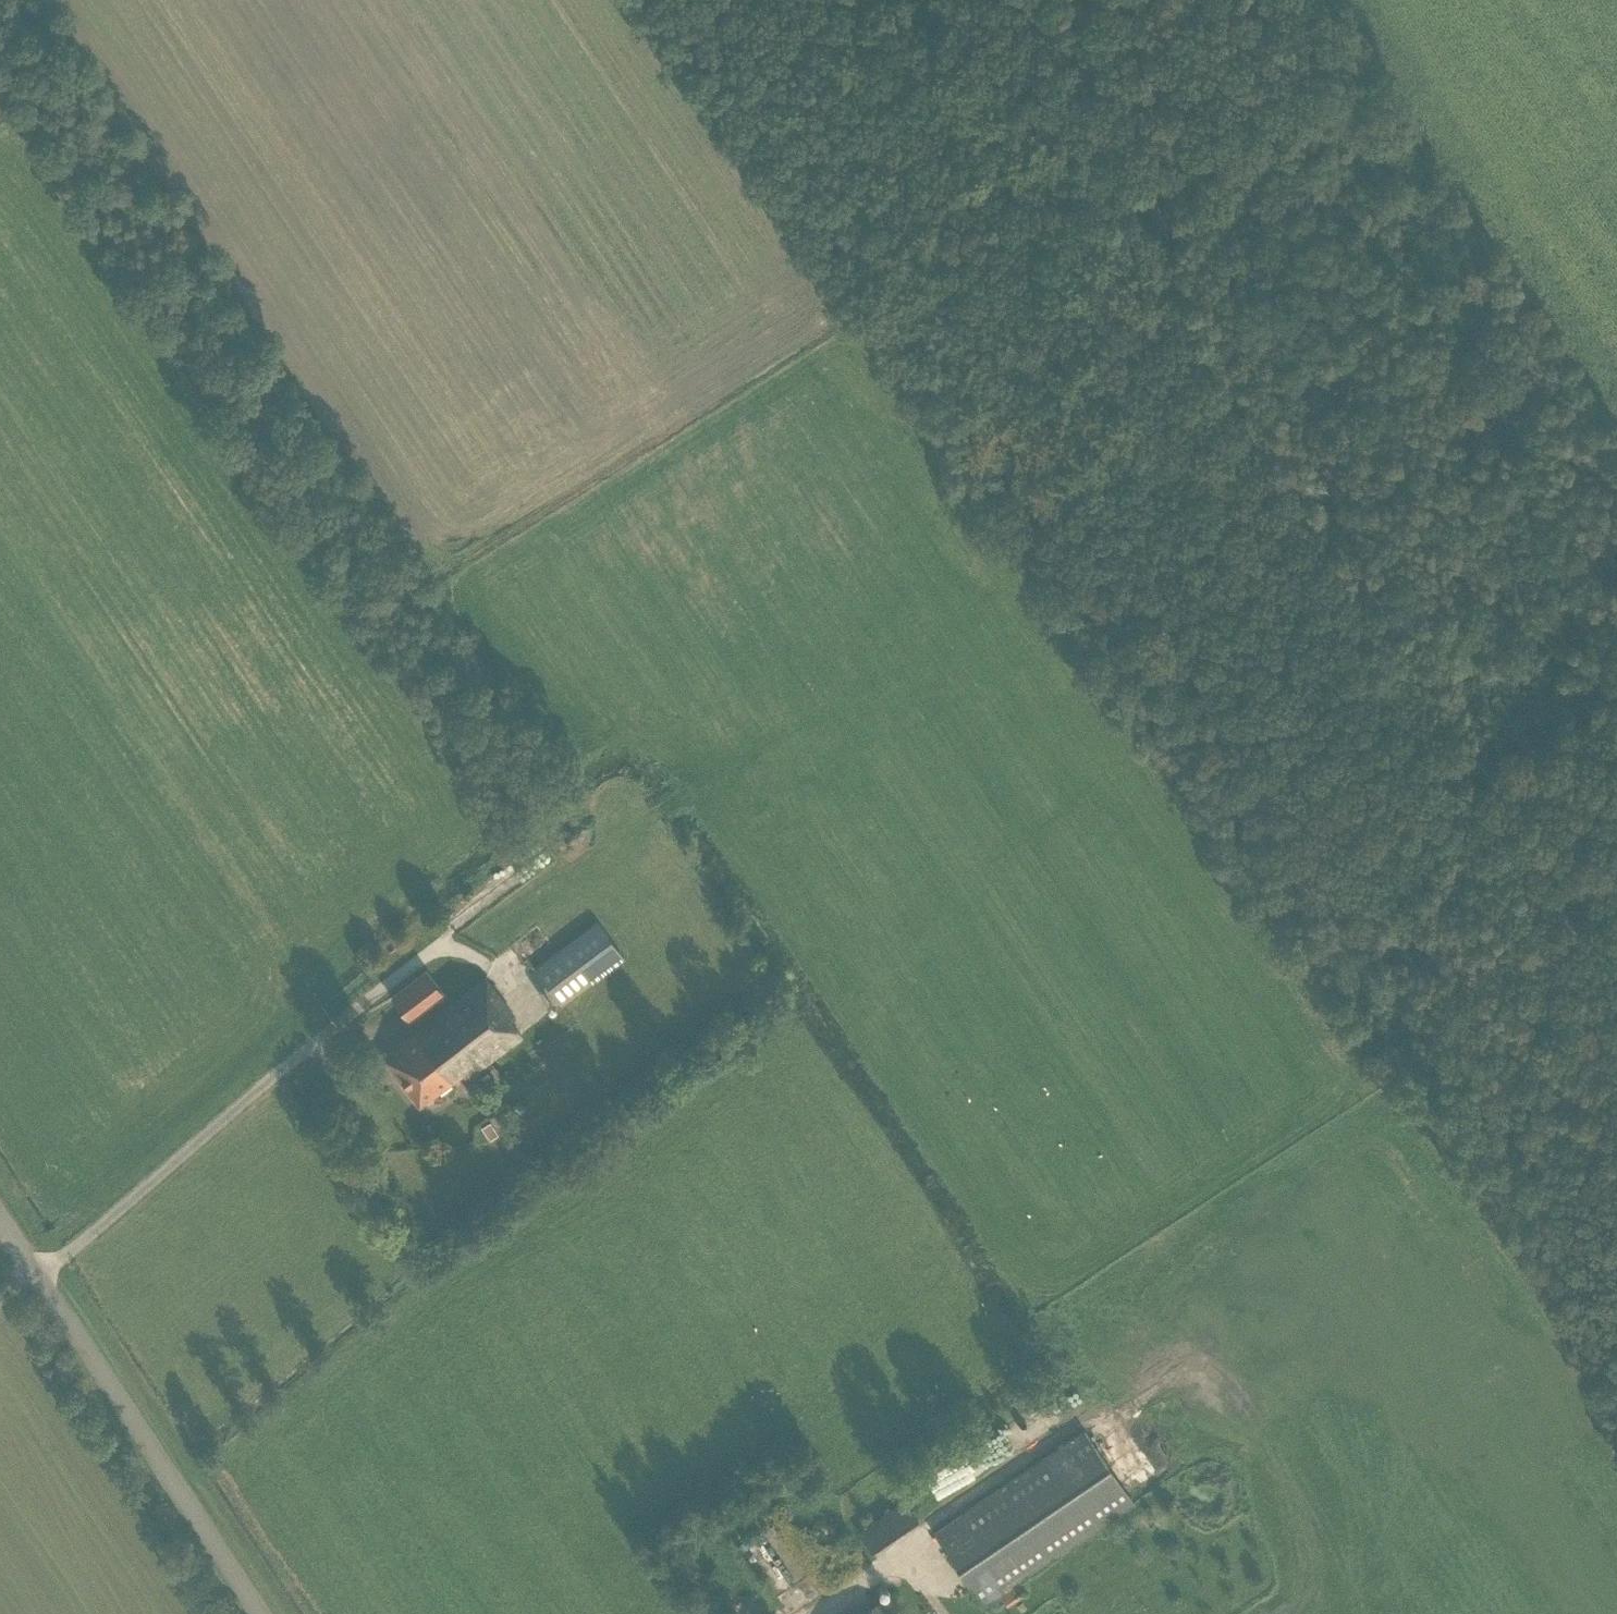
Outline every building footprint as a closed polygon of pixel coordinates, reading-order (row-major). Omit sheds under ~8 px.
[(598,922),(535,969),(562,1005),(625,958),(598,922)] [(446,996),(427,971),(392,998),(411,1022),(446,996)] [(420,1107),(437,1094),(440,1097),(523,1036),(510,1020),(515,1017),(486,979),(399,1045),(400,1046),(383,1059),(420,1107)] [(526,1109),(522,1104),(516,1108),(520,1113),(526,1109)] [(1085,1431),(935,1533),(984,1606),(1001,1594),(1008,1605),(1026,1593),(1019,1582),(1134,1504),(1085,1431)] [(907,1501),(860,1533),(872,1552),(919,1520),(907,1501)] [(752,1545),(745,1551),(766,1577),(769,1574),(775,1581),(777,1580),(787,1592),(801,1581),(758,1529),(746,1539),(752,1545)] [(883,1600),(862,1613),(859,1609),(851,1613),(892,1613),(883,1600)]
